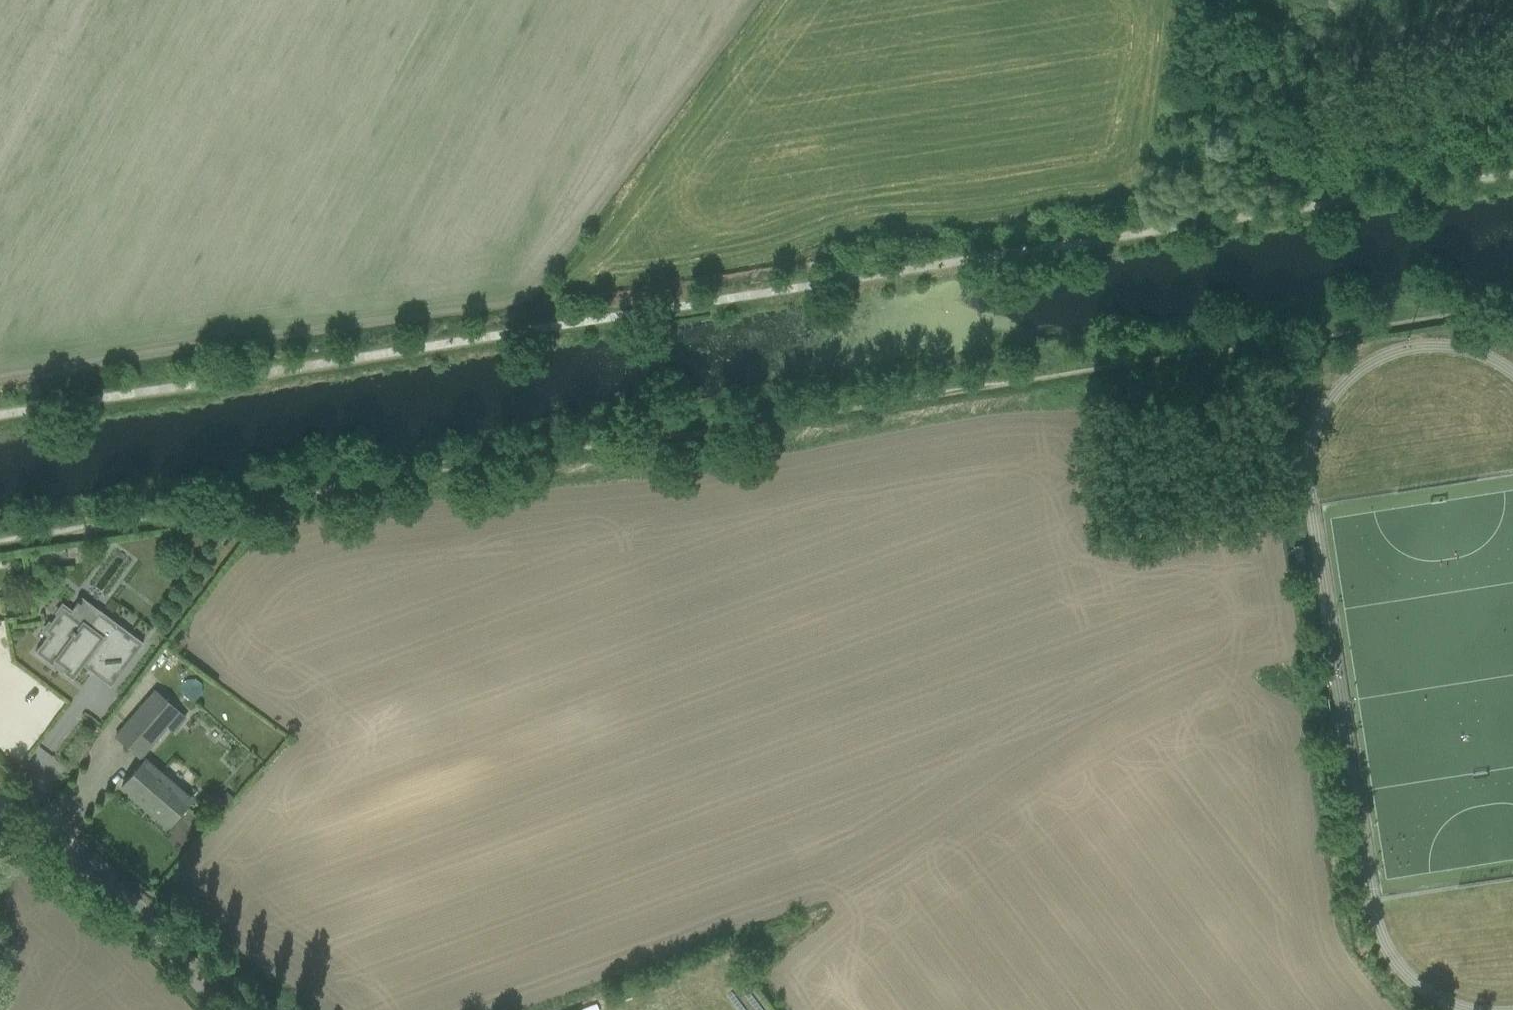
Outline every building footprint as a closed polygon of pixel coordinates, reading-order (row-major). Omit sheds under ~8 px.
[(1293,546),(1296,564),(1305,563),(1302,545),(1293,546)] [(69,613),(62,607),(44,631),(49,634),(35,653),(52,665),(56,660),(60,663),(58,667),(71,677),(81,664),(110,686),(143,643),(99,611),(88,627),(70,613),(72,611),(71,610),(69,613)] [(155,690),(116,736),(141,758),(167,728),(162,724),(175,708),(155,690)] [(146,759),(134,772),(121,787),(166,826),(191,798),(146,759)] [(227,792),(218,801),(224,806),(232,797),(227,792)]
